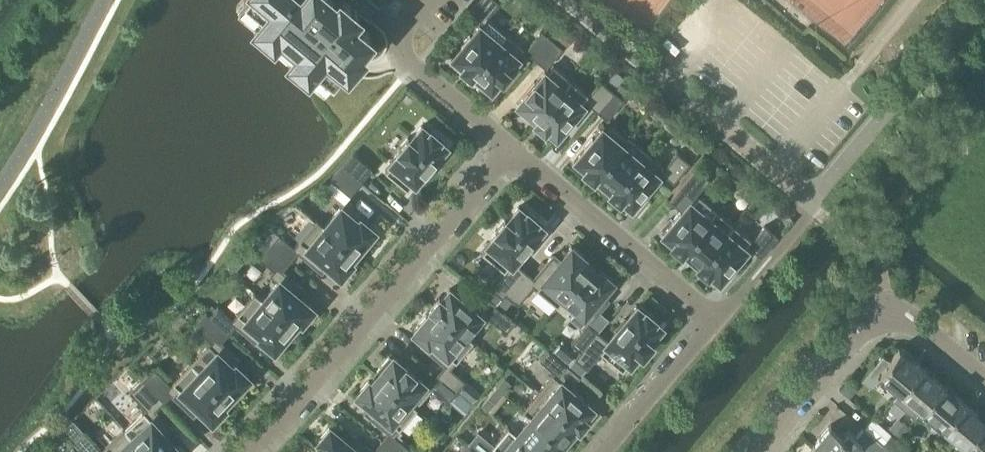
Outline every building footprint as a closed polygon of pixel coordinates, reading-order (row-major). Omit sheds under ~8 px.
[(261,11),(253,21),(273,38),(279,30),(296,44),(287,55),(307,72),(314,64),(332,79),(343,67),(347,70),(364,49),(360,46),(371,33),(352,18),(359,10),(347,0),(249,0),(261,11)] [(497,0),(477,0),(469,10),(484,23),(481,26),(479,24),(470,35),(469,34),(461,44),(462,45),(453,56),(463,64),(461,66),(471,75),(471,74),(506,33),(486,16),(499,1),(497,0)] [(535,59),(552,39),(542,30),(525,50),(535,59)] [(506,33),(471,74),(488,88),(489,86),(491,88),(501,76),(502,77),(509,69),(508,68),(518,57),(516,55),(523,47),(506,33)] [(552,39),(535,59),(546,67),(562,47),(552,39)] [(519,106),(535,120),(570,78),(553,64),(546,73),(544,71),(535,83),(534,82),(527,90),(528,91),(518,102),(520,104),(519,106)] [(570,78),(535,120),(545,129),(547,126),(556,135),(565,124),(566,125),(575,115),(574,114),(583,103),(581,102),(584,99),(595,109),(612,89),(600,79),(588,94),(570,78)] [(614,90),(597,110),(607,118),(624,98),(614,90)] [(654,103),(649,110),(659,119),(663,122),(669,115),(654,103)] [(410,138),(408,136),(398,148),(401,150),(391,161),(392,162),(385,170),(407,189),(414,181),(415,181),(446,144),(444,143),(446,141),(430,128),(429,130),(422,124),(410,138)] [(595,175),(621,143),(602,127),(593,138),(592,137),(583,147),(584,148),(576,159),(585,167),(583,169),(593,178),(595,175)] [(595,175),(611,189),(645,149),(627,134),(620,143),(622,144),(595,175)] [(645,149),(611,189),(609,191),(620,199),(622,197),(631,205),(640,195),(641,196),(650,186),(649,185),(658,174),(656,173),(658,170),(673,182),(690,162),(677,151),(665,166),(645,149)] [(352,151),(340,164),(360,181),(371,168),(352,151)] [(340,164),(329,177),(349,194),(360,181),(340,164)] [(696,167),(679,187),(694,199),(692,202),(690,201),(681,212),(680,211),(671,221),(672,222),(664,232),(673,241),(671,243),(681,251),(683,249),(717,209),(697,193),(709,178),(696,167)] [(760,192),(750,184),(744,191),(754,199),(760,192)] [(324,225),(324,226),(355,252),(375,230),(362,219),(366,215),(347,199),(324,225)] [(489,243),(482,251),(503,269),(489,286),(501,296),(504,292),(524,268),(514,260),(543,226),(541,224),(542,223),(527,209),(525,211),(519,205),(507,219),(505,217),(495,229),(498,231),(488,242),(489,243)] [(683,249),(699,262),(733,223),(717,209),(683,249)] [(278,234),(269,244),(289,261),(297,251),(320,270),(325,263),(340,275),(351,262),(349,260),(355,252),(324,226),(324,225),(316,218),(293,246),(278,234)] [(765,225),(752,239),(733,223),(699,262),(697,265),(708,273),(709,271),(719,279),(728,268),(729,269),(738,259),(737,258),(746,248),(744,246),(746,243),(761,256),(778,236),(765,225)] [(269,244),(259,256),(274,269),(270,274),(278,281),(263,299),(262,300),(293,326),(299,319),(302,321),(312,307),(298,295),(304,288),(281,269),(289,261),(269,244)] [(524,268),(504,292),(505,293),(513,299),(518,304),(533,285),(557,305),(564,297),(590,265),(583,259),(585,257),(571,245),(559,260),(552,254),(534,277),(524,268)] [(590,265),(564,297),(591,319),(607,300),(600,295),(612,280),(599,269),(597,271),(590,265)] [(439,296),(430,306),(433,308),(433,307),(465,334),(465,333),(481,315),(470,306),(471,305),(461,296),(460,297),(449,288),(441,298),(439,296)] [(215,304),(206,313),(228,333),(236,324),(258,343),(262,338),(275,349),(287,334),(293,326),(262,300),(263,299),(255,292),(232,318),(215,304)] [(495,304),(486,314),(506,331),(515,321),(495,304)] [(580,350),(574,356),(587,367),(601,351),(622,369),(629,361),(630,362),(640,350),(642,352),(652,341),(649,339),(661,325),(654,319),(656,317),(640,305),(639,306),(637,305),(608,339),(597,330),(580,350)] [(427,315),(414,330),(427,340),(423,345),(445,364),(437,373),(457,390),(465,380),(451,367),(474,340),(465,333),(465,334),(464,334),(433,308),(427,315)] [(212,340),(191,362),(229,398),(235,391),(236,391),(249,377),(237,365),(241,361),(220,341),(228,333),(206,313),(196,325),(212,340)] [(588,322),(571,342),(580,350),(597,330),(588,322)] [(900,391),(921,366),(899,348),(890,359),(882,355),(862,379),(870,385),(881,376),(900,391)] [(570,388),(558,378),(568,366),(548,349),(540,359),(555,371),(537,392),(576,425),(579,427),(587,418),(584,416),(592,406),(583,399),(584,398),(571,387),(570,388)] [(389,356),(374,374),(376,376),(416,409),(434,387),(448,400),(457,390),(437,373),(428,384),(425,382),(413,372),(414,371),(405,364),(405,365),(393,356),(391,358),(389,356)] [(155,366),(142,379),(163,401),(171,393),(192,413),(198,406),(212,420),(224,407),(222,405),(229,398),(191,362),(171,383),(155,366)] [(921,366),(900,391),(893,399),(915,417),(921,411),(943,384),(921,366)] [(357,393),(372,405),(366,412),(388,431),(380,440),(394,451),(405,451),(409,447),(394,435),(416,409),(376,376),(371,382),(369,380),(357,393)] [(504,377),(496,386),(503,392),(511,382),(504,377)] [(124,429),(145,451),(179,451),(181,451),(168,437),(174,431),(155,409),(163,401),(142,379),(130,390),(146,408),(124,429)] [(846,379),(839,388),(848,396),(856,387),(846,379)] [(943,384),(921,411),(933,421),(929,427),(938,434),(943,429),(965,403),(943,384)] [(503,392),(496,386),(488,396),(494,402),(503,392)] [(571,432),(576,425),(537,392),(522,410),(531,416),(563,443),(572,433),(571,432)] [(965,403),(943,429),(964,446),(984,421),(984,420),(965,403)] [(531,417),(516,434),(537,451),(556,451),(557,450),(556,449),(562,443),(531,417)] [(964,446),(970,451),(984,451),(984,421),(964,446)] [(315,449),(319,451),(394,451),(380,440),(372,450),(350,431),(345,438),(330,426),(319,439),(321,441),(315,449)] [(812,446),(819,451),(892,451),(891,451),(882,444),(866,430),(864,428),(856,438),(848,432),(842,437),(829,426),(812,446)] [(71,444),(78,451),(145,451),(124,429),(101,449),(85,431),(71,444)] [(469,443),(481,451),(496,451),(498,449),(478,433),(469,443)] [(516,434),(501,451),(537,451),(516,434)] [(890,435),(882,444),(891,451),(899,442),(890,435)] [(891,451),(892,451),(910,451),(899,442),(891,451)] [(469,443),(461,451),(481,451),(469,443)] [(62,451),(78,451),(71,444),(62,451)]
